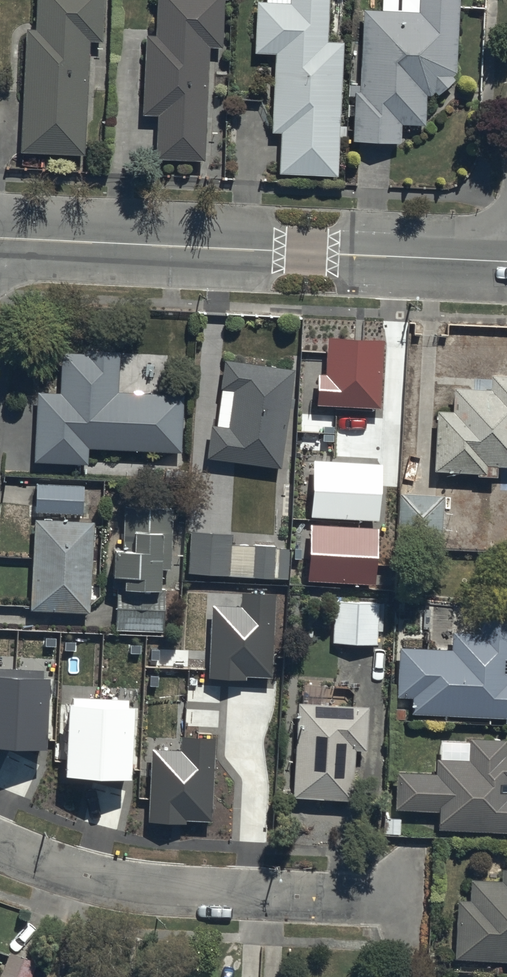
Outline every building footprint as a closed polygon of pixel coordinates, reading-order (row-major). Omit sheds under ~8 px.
[(87,40),(101,41),(103,0),(34,0),(34,27),(23,27),(19,151),(83,153),(87,40)] [(154,35),(143,35),(141,114),(155,114),(154,160),(205,161),(209,47),(219,47),(220,0),(154,0),(154,35)] [(339,40),(325,40),(327,0),(288,0),(256,0),(254,53),(273,53),(271,132),(281,132),(280,173),(336,175),(339,40)] [(378,10),(362,9),(359,92),(352,92),(351,142),(401,142),(401,124),(426,124),(426,96),(435,95),(455,77),(457,0),(378,0),(378,10)] [(385,342),(328,339),(326,376),(319,375),(317,405),(382,408),(385,342)] [(184,453),(185,400),(121,398),(122,359),(64,357),(63,397),(38,397),(37,465),(89,467),(89,451),(184,453)] [(223,358),(215,426),(209,425),(204,458),(278,468),(291,368),(223,358)] [(484,374),(483,387),(450,386),(449,410),(435,409),(433,473),(495,475),(495,465),(506,465),(506,375),(484,374)] [(382,465),(314,461),(311,517),(378,522),(382,465)] [(35,484),(34,511),(81,512),(81,485),(35,484)] [(443,492),(397,491),(396,541),(441,542),(443,492)] [(168,568),(169,505),(105,505),(105,576),(114,576),(113,629),(162,629),(163,568),(168,568)] [(98,527),(37,523),(31,609),(92,613),(98,527)] [(379,529),(312,525),(309,582),(376,585),(379,529)] [(231,531),(188,529),(186,572),(286,575),(287,545),(230,543),(231,531)] [(242,607),(213,605),(210,678),(246,680),(246,677),(273,678),(276,595),(242,593),(242,607)] [(331,600),(330,642),(376,643),(376,600),(331,600)] [(483,617),(483,608),(450,607),(449,647),(396,647),(396,697),(409,697),(409,715),(504,716),(504,723),(506,723),(506,618),(483,617)] [(0,676),(0,749),(47,751),(50,678),(0,676)] [(135,707),(70,704),(66,779),(132,781),(135,707)] [(364,709),(301,706),(297,800),(360,803),(364,709)] [(437,827),(506,829),(506,753),(504,753),(505,737),(466,735),(465,758),(434,757),(433,773),(394,771),(393,808),(438,810),(437,827)] [(182,752),(153,750),(149,822),(186,824),(186,821),(212,822),(216,739),(182,738),(182,752)] [(453,957),(506,960),(506,846),(505,846),(504,866),(501,865),(500,879),(468,877),(467,899),(455,898),(453,957)] [(6,951),(0,967),(0,976),(26,976),(32,960),(6,951)]
